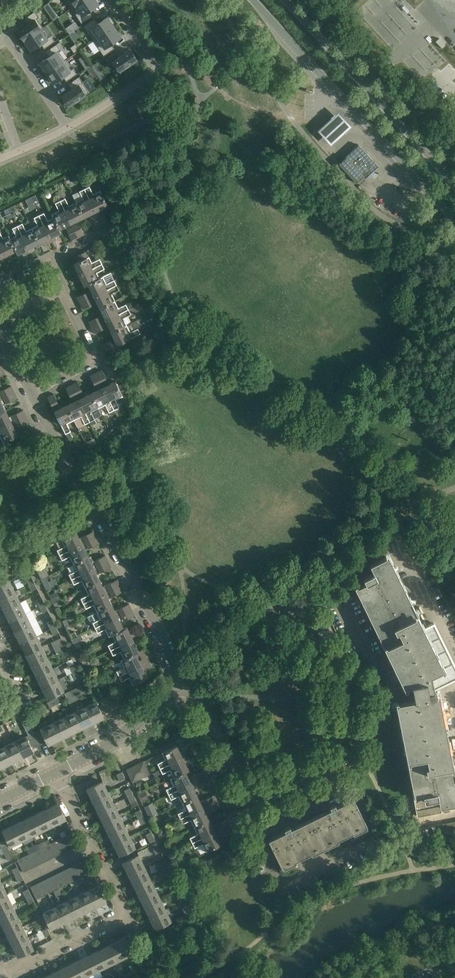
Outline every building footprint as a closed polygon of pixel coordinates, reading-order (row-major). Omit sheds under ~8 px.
[(72,9),(84,0),(66,0),(72,9)] [(72,9),(81,23),(92,16),(89,11),(98,4),(98,3),(97,0),(84,0),(72,9)] [(48,2),(43,6),(53,20),(58,17),(48,2)] [(34,12),(24,19),(27,24),(17,30),(25,42),(41,30),(34,20),(38,17),(34,12)] [(94,19),(83,26),(94,41),(114,27),(111,23),(112,22),(109,18),(108,18),(107,17),(98,24),(94,19)] [(114,27),(94,41),(94,42),(104,56),(114,49),(111,44),(121,37),(115,28),(114,27)] [(41,30),(25,42),(27,44),(26,45),(29,50),(30,49),(31,50),(41,43),(44,48),(55,41),(51,36),(47,38),(41,30)] [(47,74),(65,61),(58,51),(60,50),(56,44),(46,51),(49,56),(39,63),(47,74)] [(130,50),(120,57),(116,52),(106,58),(109,64),(111,63),(118,72),(137,60),(130,50)] [(65,61),(47,74),(53,83),(63,76),(66,81),(77,74),(73,68),(71,70),(65,61)] [(88,61),(82,64),(86,70),(92,66),(88,61)] [(100,69),(96,72),(101,80),(106,76),(100,69)] [(72,89),(62,96),(69,106),(89,92),(79,77),(68,84),(72,89)] [(319,130),(333,145),(353,126),(339,111),(319,130)] [(379,166),(359,144),(346,156),(346,157),(343,160),(339,164),(356,182),(360,179),(363,176),(365,178),(379,166)] [(89,186),(84,188),(102,225),(108,223),(101,208),(108,205),(100,190),(93,193),(89,186)] [(102,225),(84,188),(79,191),(83,198),(76,202),(83,217),(89,214),(96,228),(102,225)] [(60,200),(78,237),(84,234),(77,220),(83,217),(76,202),(69,205),(65,197),(60,200)] [(55,202),(59,210),(51,213),(59,229),(65,226),(72,240),(78,237),(60,200),(55,202)] [(57,239),(55,235),(60,231),(53,217),(47,219),(44,212),(39,214),(52,241),(57,239)] [(37,224),(32,227),(39,243),(45,240),(47,244),(52,241),(39,214),(33,217),(37,224)] [(33,246),(39,243),(32,227),(26,230),(22,222),(17,225),(30,252),(35,250),(33,246)] [(30,252),(17,225),(11,227),(15,235),(10,237),(19,257),(30,252)] [(7,259),(12,257),(10,253),(16,250),(8,235),(3,237),(0,231),(0,244),(7,259)] [(123,253),(117,242),(111,245),(116,256),(123,253)] [(73,272),(76,276),(102,263),(105,262),(103,257),(100,259),(100,258),(91,262),(86,251),(75,256),(78,262),(74,264),(77,270),(73,272)] [(82,280),(84,285),(103,276),(99,277),(97,272),(105,268),(102,263),(76,276),(78,281),(82,280)] [(103,276),(88,283),(91,290),(77,297),(80,302),(116,285),(120,283),(119,280),(116,279),(114,280),(110,272),(103,276)] [(97,302),(100,308),(115,300),(111,293),(119,290),(116,285),(80,302),(83,309),(97,302)] [(92,327),(128,309),(126,303),(118,307),(115,300),(100,308),(103,314),(89,321),(92,327)] [(126,303),(128,309),(134,306),(131,301),(126,303)] [(131,313),(128,309),(92,327),(95,333),(109,326),(111,332),(127,324),(131,322),(128,315),(131,313)] [(131,322),(127,324),(111,332),(115,338),(101,345),(104,352),(109,349),(111,353),(116,350),(115,346),(118,345),(140,333),(138,328),(140,327),(136,319),(131,322)] [(102,370),(96,373),(114,409),(121,406),(117,398),(122,396),(120,390),(115,381),(109,384),(102,370)] [(99,410),(105,407),(107,412),(109,411),(109,412),(114,409),(96,373),(90,376),(97,390),(91,393),(95,402),(98,408),(99,410)] [(99,410),(98,408),(95,402),(91,393),(85,396),(78,382),(72,385),(90,421),(92,425),(97,423),(95,419),(94,416),(101,412),(99,410)] [(78,427),(85,423),(85,424),(90,421),(72,385),(66,388),(73,402),(67,405),(72,414),(74,418),(78,427)] [(14,391),(11,386),(0,391),(0,398),(14,391)] [(0,398),(0,413),(6,410),(3,404),(17,397),(14,391),(0,398)] [(66,422),(74,418),(67,405),(61,408),(54,394),(47,397),(65,434),(71,431),(66,422)] [(26,415),(23,410),(9,417),(6,410),(0,413),(0,428),(26,415)] [(0,428),(0,436),(3,442),(18,435),(15,429),(29,422),(26,415),(0,428)] [(97,443),(94,438),(86,442),(90,450),(97,443)] [(59,554),(96,536),(93,531),(79,538),(76,531),(55,542),(59,549),(57,550),(59,554)] [(69,556),(73,563),(88,555),(85,550),(99,543),(96,536),(59,554),(62,560),(69,556)] [(71,579),(108,561),(105,555),(91,562),(88,555),(73,563),(76,570),(68,573),(71,579)] [(387,556),(370,564),(374,572),(370,575),(364,578),(366,583),(357,587),(399,672),(398,673),(396,677),(400,683),(398,687),(400,691),(398,696),(399,701),(395,702),(395,703),(398,703),(416,796),(414,797),(418,816),(438,812),(437,807),(454,804),(454,786),(437,694),(435,694),(434,689),(454,679),(454,665),(434,622),(422,628),(387,556)] [(81,580),(85,587),(100,580),(97,574),(111,567),(108,561),(71,579),(69,580),(71,584),(73,583),(74,584),(81,580)] [(43,563),(35,567),(38,572),(46,568),(43,563)] [(28,585),(34,582),(31,576),(25,578),(28,585)] [(49,582),(46,576),(41,579),(47,591),(58,585),(55,578),(49,582)] [(100,580),(85,587),(88,594),(77,600),(79,605),(83,603),(120,585),(117,579),(103,586),(100,580)] [(15,591),(10,580),(0,585),(0,599),(15,591)] [(37,588),(34,582),(28,585),(32,591),(37,588)] [(93,604),(97,611),(112,604),(109,598),(123,591),(120,585),(83,603),(86,608),(93,604)] [(0,599),(0,602),(4,610),(20,602),(15,591),(0,599)] [(60,599),(57,591),(49,595),(53,603),(60,599)] [(36,600),(39,607),(45,604),(41,597),(36,600)] [(63,605),(61,600),(53,603),(56,608),(63,605)] [(4,610),(10,621),(26,613),(20,602),(4,610)] [(95,627),(132,609),(129,603),(115,610),(112,604),(97,611),(88,616),(91,623),(92,622),(95,627)] [(48,610),(45,604),(39,607),(42,613),(48,610)] [(132,609),(95,627),(98,633),(106,629),(109,635),(127,627),(127,626),(123,628),(121,622),(135,615),(132,609)] [(26,613),(10,621),(15,632),(31,624),(26,613)] [(47,622),(50,629),(55,626),(52,620),(47,622)] [(20,643),(37,635),(31,624),(15,632),(20,643)] [(59,633),(55,626),(50,629),(53,635),(59,633)] [(127,627),(109,635),(109,636),(112,634),(116,641),(107,645),(110,650),(137,637),(134,632),(131,634),(127,627)] [(26,654),(42,646),(37,635),(20,643),(26,654)] [(137,637),(110,650),(113,655),(121,651),(124,658),(120,659),(120,660),(139,651),(135,643),(139,641),(137,637)] [(61,651),(66,648),(63,642),(58,644),(61,651)] [(47,657),(42,646),(26,654),(31,665),(47,657)] [(69,654),(66,648),(61,651),(64,657),(69,654)] [(124,658),(120,660),(124,667),(116,671),(119,676),(147,662),(145,658),(146,657),(143,649),(144,649),(143,648),(139,651),(124,658)] [(31,665),(37,676),(53,668),(47,657),(31,665)] [(132,670),(119,676),(121,681),(125,679),(125,681),(130,679),(132,684),(129,686),(132,693),(143,688),(139,681),(148,677),(144,670),(149,667),(147,662),(132,670)] [(69,666),(72,673),(77,670),(74,664),(69,666)] [(53,668),(37,676),(42,687),(58,679),(53,668)] [(80,676),(77,670),(72,673),(75,679),(80,676)] [(64,691),(58,679),(42,687),(48,698),(64,691)] [(75,688),(78,694),(84,691),(82,685),(75,688)] [(78,694),(75,688),(69,691),(72,697),(78,694)] [(118,692),(112,695),(118,707),(124,704),(118,692)] [(106,697),(112,710),(118,707),(112,695),(106,697)] [(53,699),(56,704),(62,701),(60,696),(53,699)] [(107,713),(112,710),(106,697),(101,700),(107,713)] [(56,704),(53,699),(47,702),(50,707),(56,704)] [(96,702),(85,707),(93,723),(104,718),(96,702)] [(93,723),(85,707),(74,712),(82,729),(93,723)] [(74,712),(63,718),(71,734),(82,729),(74,712)] [(63,718),(52,723),(60,739),(71,734),(63,718)] [(60,739),(52,723),(41,729),(33,733),(39,745),(47,741),(49,745),(60,739)] [(26,736),(15,742),(22,758),(34,752),(32,749),(39,745),(33,733),(26,736)] [(15,742),(4,747),(12,763),(22,758),(15,742)] [(165,759),(157,763),(160,768),(186,755),(184,751),(180,752),(177,745),(162,752),(165,759)] [(0,749),(0,767),(1,768),(12,763),(4,747),(0,749)] [(186,755),(160,768),(162,773),(170,770),(173,776),(170,778),(185,771),(188,769),(185,762),(189,760),(186,755)] [(143,761),(137,764),(143,777),(149,774),(143,761)] [(143,777),(137,764),(132,767),(138,779),(143,777)] [(132,782),(138,779),(132,767),(126,769),(132,782)] [(168,794),(205,776),(202,770),(188,777),(185,771),(170,778),(173,785),(166,789),(166,790),(168,794)] [(125,778),(122,772),(116,774),(120,781),(125,778)] [(205,776),(168,794),(171,799),(178,796),(182,802),(197,795),(194,789),(208,782),(205,776)] [(87,789),(92,800),(108,792),(103,781),(87,789)] [(127,797),(133,794),(129,787),(124,790),(127,797)] [(138,793),(142,802),(148,800),(144,791),(139,793),(138,793)] [(98,811),(114,803),(108,792),(92,800),(98,811)] [(136,800),(133,794),(127,797),(130,803),(136,800)] [(178,813),(180,818),(217,800),(214,794),(200,801),(197,795),(182,802),(185,809),(178,813)] [(367,825),(354,798),(337,806),(335,803),(330,806),(331,809),(291,828),(290,825),(284,828),(286,831),(269,839),(282,867),(367,825)] [(217,800),(180,818),(183,823),(190,820),(194,826),(209,819),(206,813),(220,806),(217,800)] [(58,803),(47,809),(55,825),(66,819),(58,803)] [(114,803),(98,811),(103,822),(119,814),(114,803)] [(157,814),(151,803),(144,806),(150,818),(157,814)] [(47,809),(36,814),(44,830),(55,825),(47,809)] [(135,812),(138,818),(143,816),(140,809),(135,812)] [(33,835),(44,830),(36,814),(25,819),(33,835)] [(108,833),(125,825),(119,814),(103,822),(108,833)] [(146,822),(143,816),(138,818),(141,825),(146,822)] [(14,825),(22,841),(33,835),(25,819),(14,825)] [(192,842),(229,824),(226,819),(212,826),(209,819),(194,826),(197,834),(190,837),(192,842)] [(451,822),(444,823),(446,835),(453,834),(451,822)] [(444,823),(437,825),(439,836),(446,835),(444,823)] [(232,830),(229,824),(192,842),(195,848),(202,844),(206,851),(221,844),(218,837),(232,830)] [(11,846),(22,841),(14,825),(3,830),(11,846)] [(114,844),(130,836),(125,825),(108,833),(114,844)] [(437,825),(430,826),(432,838),(439,836),(437,825)] [(430,826),(423,827),(425,839),(432,838),(430,826)] [(423,827),(415,829),(418,840),(425,839),(423,827)] [(156,841),(151,831),(146,834),(149,840),(150,843),(156,841)] [(72,833),(67,835),(73,848),(79,845),(72,833)] [(67,851),(73,848),(67,835),(61,838),(67,851)] [(130,836),(114,844),(119,855),(135,847),(130,836)] [(61,838),(56,841),(62,853),(67,851),(61,838)] [(50,843),(56,856),(62,853),(56,841),(50,843)] [(51,859),(56,856),(50,843),(45,846),(51,859)] [(1,847),(4,854),(10,851),(8,847),(7,845),(1,847)] [(161,851),(158,845),(152,847),(155,854),(161,851)] [(39,849),(45,861),(51,859),(45,846),(39,849)] [(40,864),(45,861),(39,849),(34,851),(40,864)] [(10,851),(4,854),(7,860),(13,857),(10,851)] [(28,854),(34,867),(40,864),(34,851),(28,854)] [(23,857),(29,869),(34,867),(28,854),(23,857)] [(128,874),(144,866),(139,854),(123,862),(128,874)] [(29,869),(23,857),(17,860),(23,872),(29,869)] [(86,860),(80,862),(86,875),(92,872),(86,860)] [(163,870),(169,867),(165,861),(160,863),(163,870)] [(81,878),(86,875),(80,862),(74,865),(81,878)] [(69,868),(75,880),(81,878),(74,865),(69,868)] [(150,876),(144,866),(128,874),(133,884),(150,876)] [(12,869),(15,876),(20,873),(17,867),(12,869)] [(169,867),(163,870),(166,876),(172,874),(169,867)] [(64,870),(70,883),(75,880),(69,868),(64,870)] [(64,886),(70,883),(64,870),(58,873),(64,886)] [(20,873),(15,876),(18,882),(23,880),(20,873)] [(53,876),(59,888),(64,886),(58,873),(53,876)] [(47,879),(53,891),(59,888),(53,876),(47,879)] [(139,895),(155,887),(150,876),(133,884),(139,895)] [(42,881),(48,894),(53,891),(47,879),(42,881)] [(42,896),(48,894),(42,881),(36,884),(42,896)] [(174,892),(179,889),(176,883),(171,885),(174,892)] [(37,899),(42,896),(36,884),(30,887),(37,899)] [(87,891),(95,907),(106,902),(98,886),(87,891)] [(144,906),(161,898),(155,887),(139,895),(144,906)] [(22,891),(26,898),(31,895),(28,889),(22,891)] [(182,895),(179,889),(174,892),(177,898),(182,895)] [(76,896),(84,913),(95,907),(87,891),(76,896)] [(0,897),(0,910),(12,904),(7,893),(0,897)] [(31,895),(26,898),(29,904),(34,902),(31,895)] [(84,913),(76,896),(65,902),(73,918),(84,913)] [(166,909),(161,898),(144,906),(150,917),(166,909)] [(73,918),(65,902),(54,907),(62,923),(73,918)] [(0,910),(0,920),(1,923),(18,915),(12,904),(0,910)] [(190,911),(187,905),(182,907),(185,914),(190,911)] [(51,929),(62,923),(54,907),(43,912),(51,929)] [(166,909),(150,917),(155,929),(171,921),(166,909)] [(36,920),(42,917),(39,910),(33,913),(36,920)] [(18,915),(1,923),(7,934),(23,926),(18,915)] [(45,923),(42,917),(36,920),(39,926),(45,923)] [(7,934),(12,945),(28,937),(23,926),(7,934)] [(47,928),(42,931),(45,937),(50,934),(47,928)] [(34,948),(28,937),(12,945),(18,956),(34,948)] [(113,943),(121,959),(133,954),(125,937),(113,943)] [(102,948),(110,964),(121,959),(113,943),(102,948)] [(99,970),(110,964),(102,948),(91,954),(99,970)] [(88,975),(99,970),(91,954),(81,959),(88,975)] [(76,977),(83,977),(88,975),(81,959),(70,964),(76,977)] [(70,964),(59,970),(63,977),(76,977),(70,964)] [(128,972),(131,977),(137,975),(134,969),(128,972)] [(49,977),(63,977),(59,970),(48,975),(49,977)]
